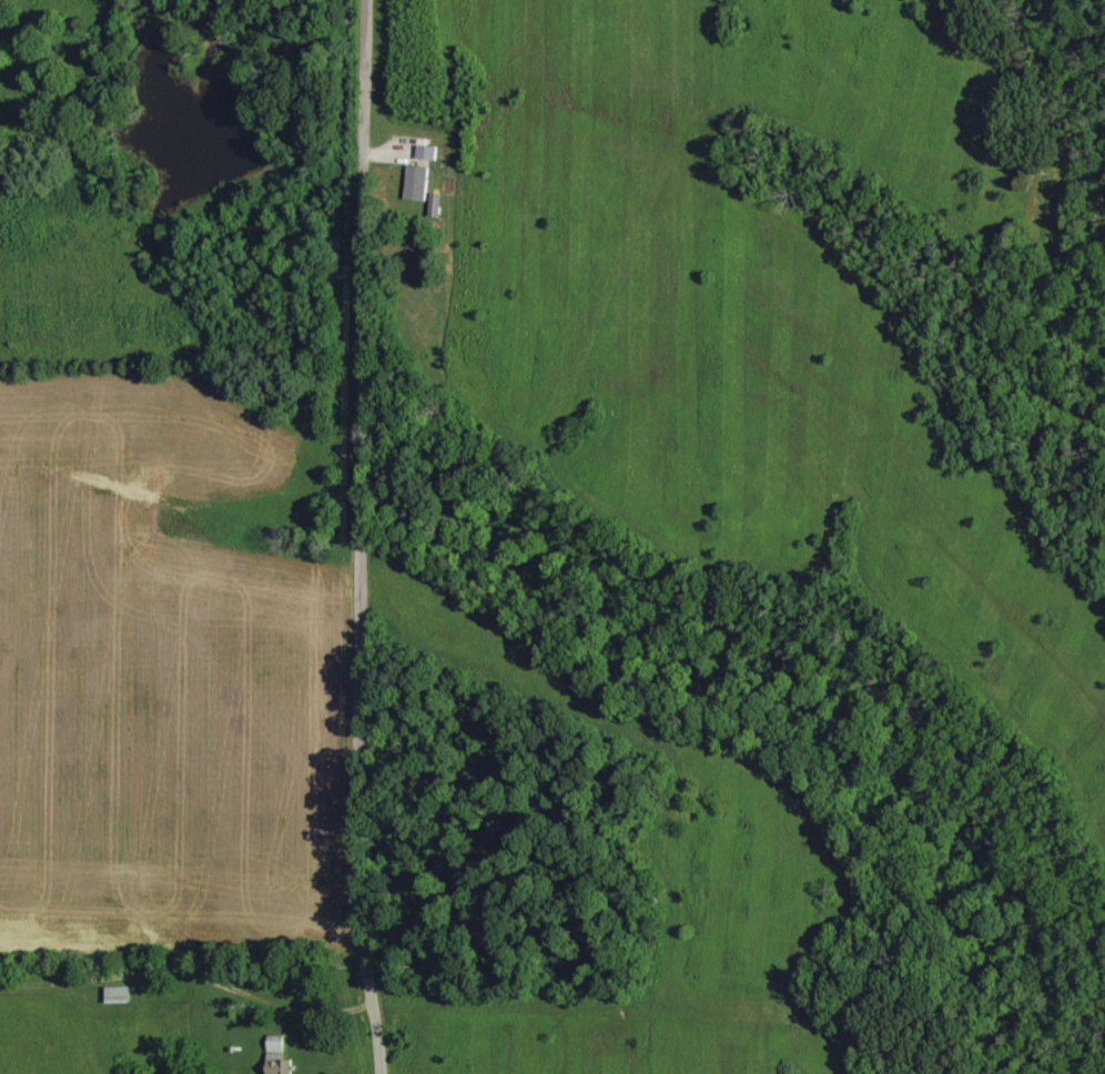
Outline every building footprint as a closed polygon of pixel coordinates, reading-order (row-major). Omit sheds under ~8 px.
[(436,161),(436,147),(416,146),(416,161),(436,161)] [(426,202),(427,168),(406,167),(405,201),(426,202)] [(267,1073),(292,1073),(292,1060),(282,1060),(282,1051),(284,1051),(283,1035),(267,1035),(267,1052),(267,1073)]
